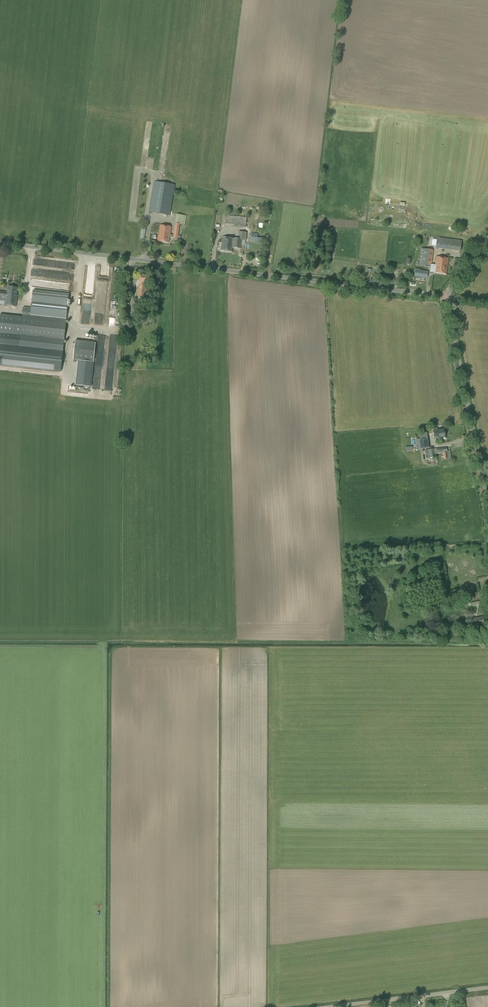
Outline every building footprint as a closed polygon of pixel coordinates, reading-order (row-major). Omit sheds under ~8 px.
[(175,185),(154,181),(149,212),(170,216),(175,185)] [(185,225),(186,216),(176,214),(173,235),(170,235),(171,227),(160,225),(157,241),(169,242),(169,237),(173,237),(173,238),(180,239),(181,236),(178,236),(180,224),(185,225)] [(246,228),(247,218),(226,215),(225,225),(246,228)] [(238,239),(233,239),(232,248),(241,249),(242,240),(245,241),(246,233),(239,232),(238,239)] [(232,248),(233,239),(222,237),(220,251),(232,252),(232,248)] [(460,251),(461,241),(437,238),(436,248),(460,251)] [(431,265),(433,250),(421,248),(418,266),(428,267),(428,265),(431,265)] [(434,265),(433,270),(434,270),(434,273),(446,275),(448,259),(436,257),(435,265),(434,265)] [(427,278),(428,272),(415,270),(414,276),(427,278)] [(140,285),(146,286),(147,283),(148,276),(140,275),(139,282),(140,282),(140,285)] [(147,286),(146,286),(140,285),(138,285),(137,296),(146,297),(147,286)] [(6,293),(5,301),(4,305),(16,306),(17,295),(16,295),(17,288),(7,287),(7,293),(6,293)] [(64,340),(68,300),(32,296),(31,308),(23,307),(22,317),(22,318),(17,318),(16,329),(21,330),(19,347),(62,352),(64,340)] [(15,317),(0,316),(0,334),(12,335),(15,317)] [(132,333),(132,329),(133,329),(133,321),(123,321),(123,329),(127,329),(127,333),(132,333)] [(75,339),(73,357),(93,359),(95,341),(75,339)] [(77,362),(75,386),(91,388),(93,363),(77,362)] [(445,439),(445,438),(444,429),(433,430),(434,439),(438,438),(438,440),(445,439)] [(420,449),(429,448),(427,439),(419,440),(420,449)] [(447,448),(436,449),(437,453),(443,453),(443,456),(443,459),(448,459),(447,448)] [(473,626),(483,624),(482,617),(472,618),(473,626)]
